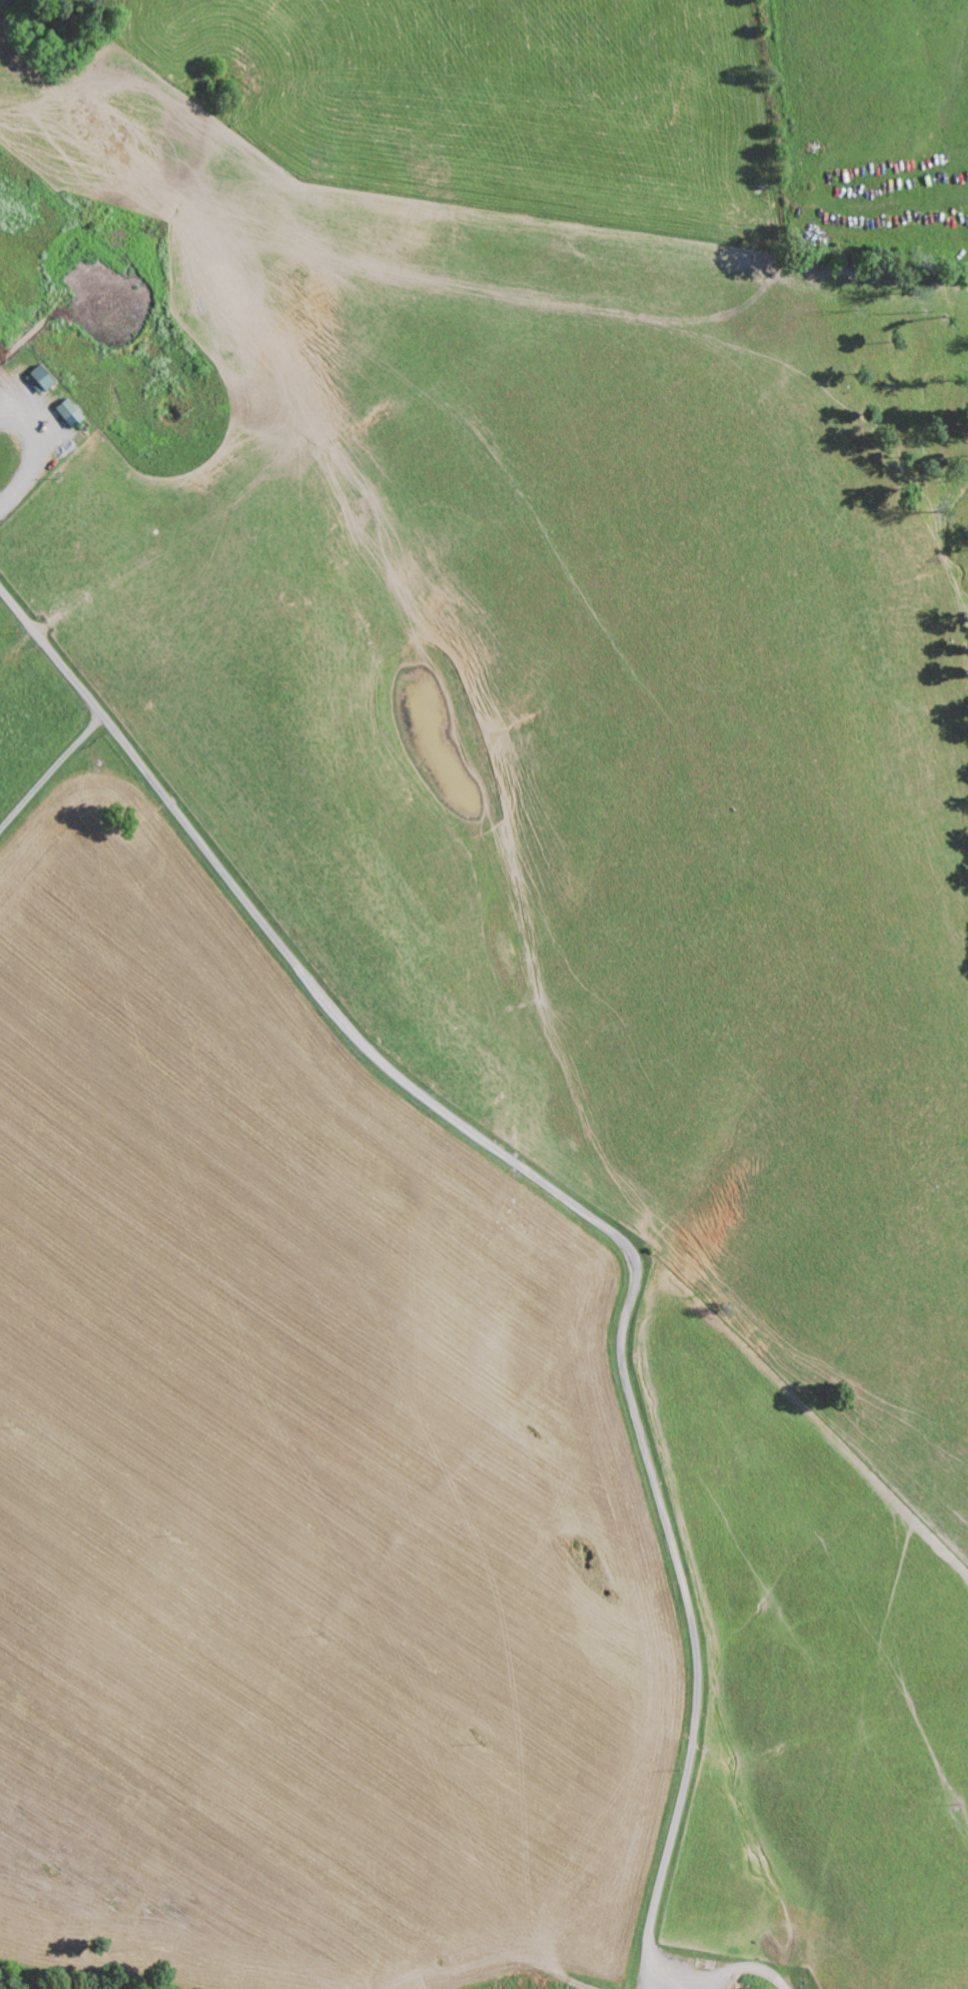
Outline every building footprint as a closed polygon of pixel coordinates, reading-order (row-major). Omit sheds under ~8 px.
[(28,376),(42,395),(58,383),(43,365),(28,376)] [(87,419),(72,398),(59,408),(74,429),(87,419)]
